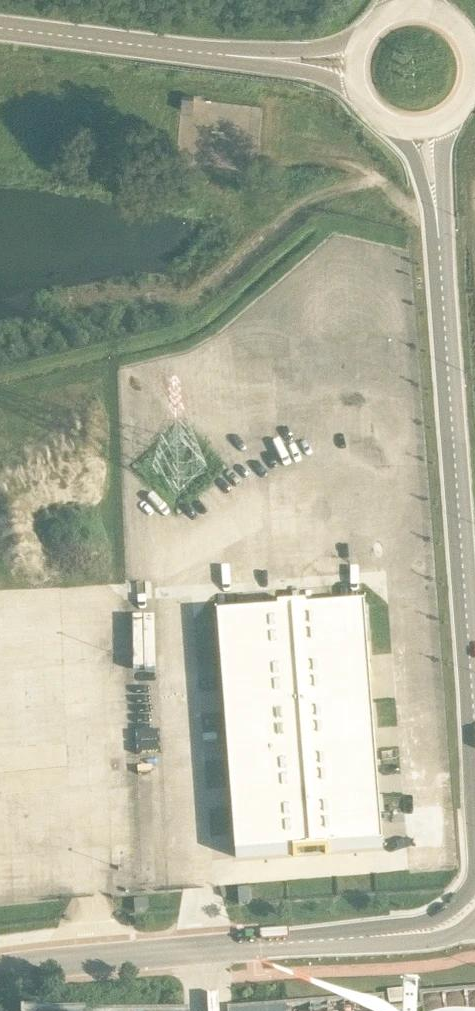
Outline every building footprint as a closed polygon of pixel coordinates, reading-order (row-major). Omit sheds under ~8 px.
[(377,856),(364,615),(223,623),(236,863),(377,856)] [(248,891),(237,892),(238,906),(250,905),(248,891)] [(148,901),(133,902),(133,913),(148,913),(148,901)] [(441,996),(427,996),(428,1010),(442,1010),(441,996)]
